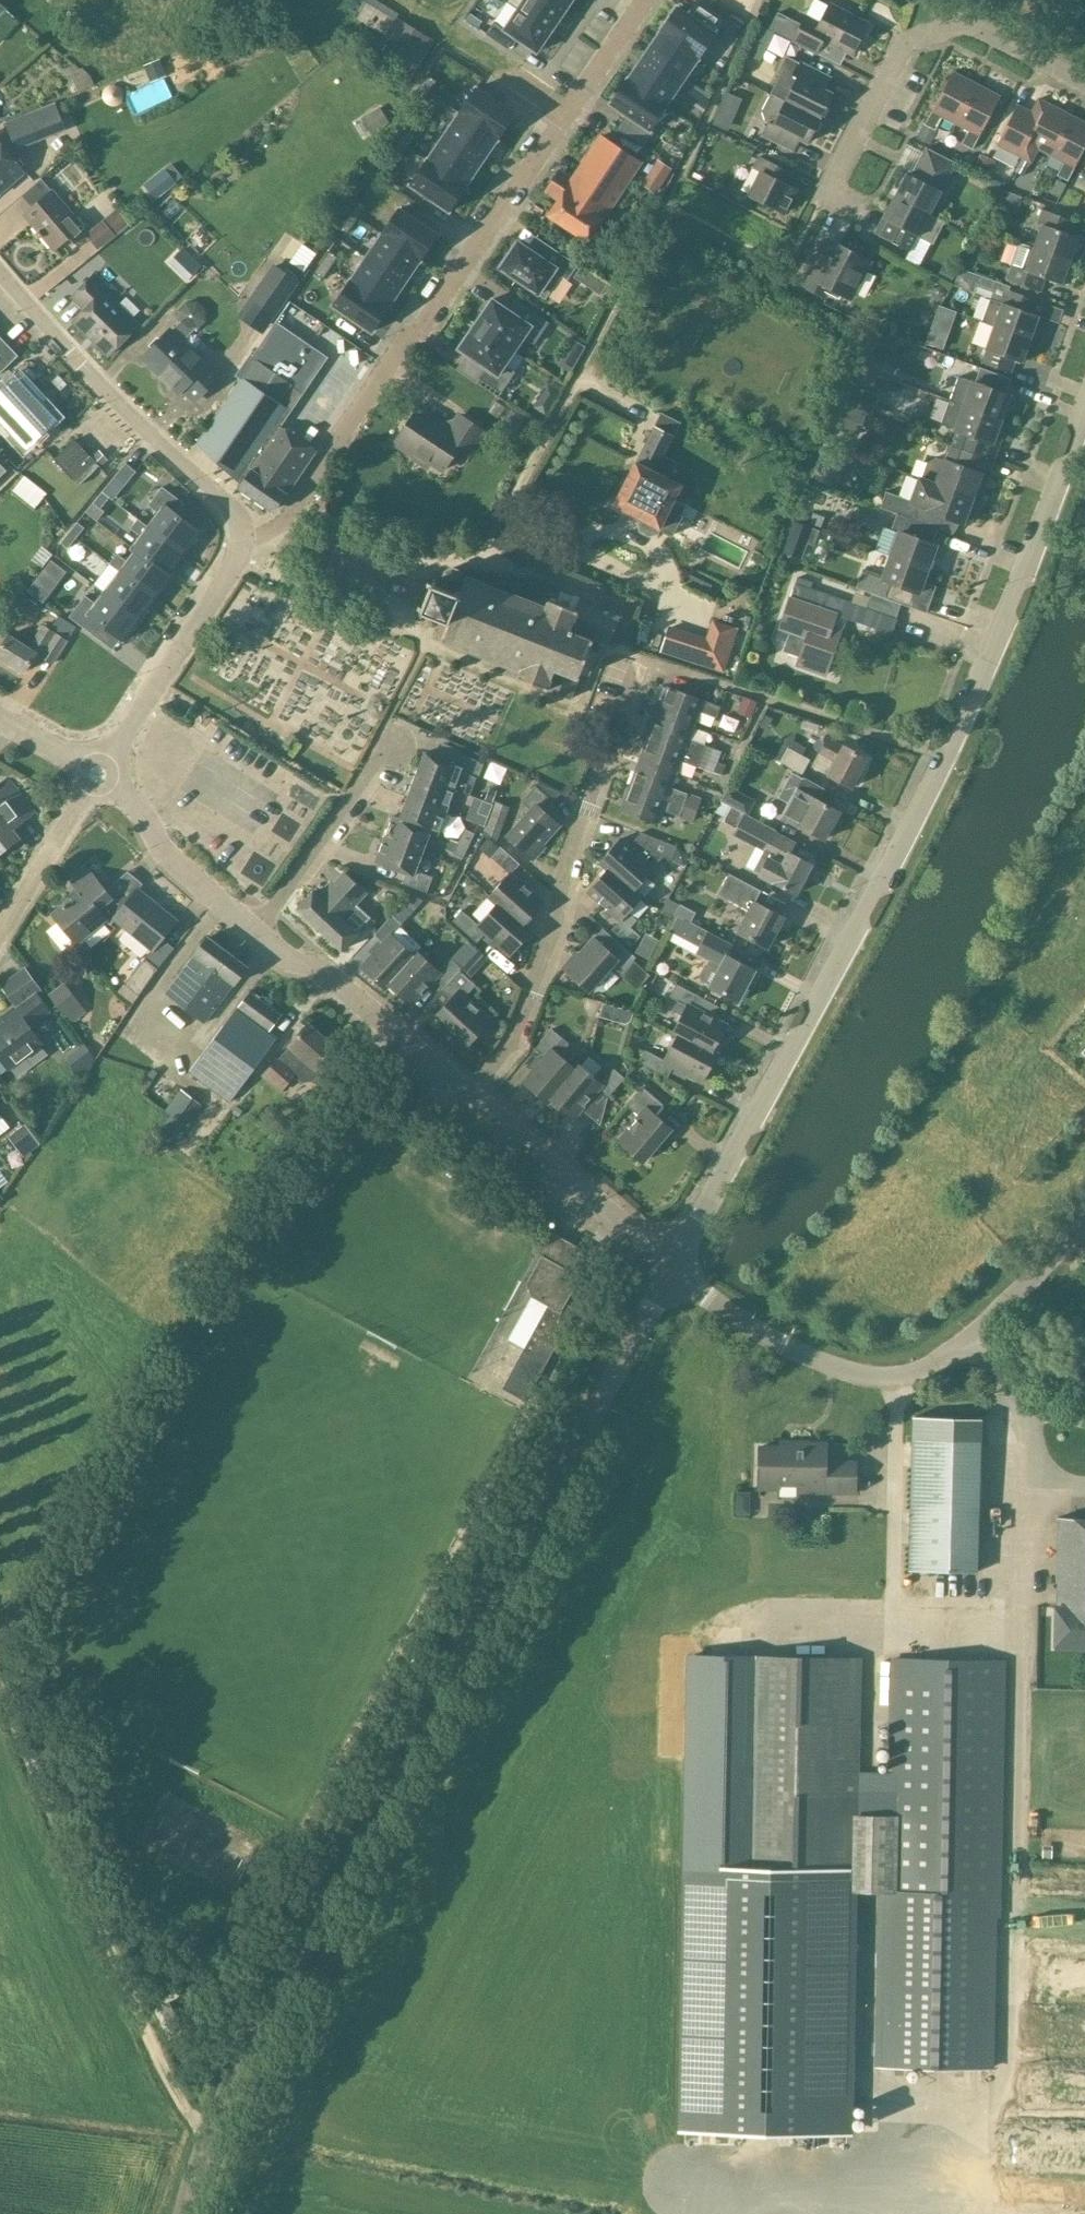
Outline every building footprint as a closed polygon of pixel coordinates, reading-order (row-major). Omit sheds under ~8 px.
[(406,23),(397,18),(400,14),(376,0),(365,0),(354,18),(384,36),(371,56),(411,80),(435,40),(406,23)] [(564,14),(544,0),(526,0),(518,11),(551,33),(564,14)] [(564,14),(573,0),(544,0),(564,14)] [(830,5),(821,22),(806,14),(792,42),(817,55),(824,41),(853,56),(869,25),(830,5)] [(713,12),(703,27),(677,9),(660,33),(699,60),(714,37),(726,45),(736,29),(713,12)] [(1,44),(20,22),(6,10),(0,17),(0,44),(1,44)] [(537,54),(551,33),(518,11),(505,32),(494,25),(486,36),(506,49),(514,38),(537,54)] [(469,13),(466,18),(477,26),(480,21),(469,13)] [(749,53),(762,59),(775,30),(762,24),(749,53)] [(661,35),(645,58),(681,83),(697,60),(698,61),(699,60),(660,33),(660,34),(661,35)] [(780,76),(770,94),(821,119),(833,96),(826,92),(833,79),(786,56),(778,71),(780,76)] [(628,81),(666,107),(667,107),(666,106),(681,83),(645,58),(629,81),(628,81)] [(83,69),(70,74),(78,91),(94,84),(91,76),(83,69)] [(943,118),(956,125),(977,85),(953,73),(925,125),(936,131),(943,118)] [(420,86),(429,92),(436,81),(428,75),(420,86)] [(650,131),(666,107),(628,81),(611,105),(632,120),(623,134),(644,149),(654,134),(650,131)] [(684,96),(708,107),(714,94),(690,83),(684,96)] [(1001,98),(977,85),(956,125),(969,132),(963,144),(973,150),(1001,98)] [(421,103),(429,92),(420,86),(413,97),(421,103)] [(476,90),(459,114),(498,140),(514,116),(476,90)] [(729,91),(715,122),(729,129),(743,97),(729,91)] [(794,152),(800,140),(808,144),(821,119),(770,94),(762,110),(767,124),(761,135),(794,152)] [(997,146),(1021,159),(1049,105),(1039,100),(1032,113),(1018,106),(997,146)] [(55,105),(7,124),(17,151),(65,132),(55,105)] [(1026,173),(1031,164),(1032,164),(1039,151),(1051,157),(1072,117),(1049,105),(1021,159),(1016,168),(1026,173)] [(460,116),(444,139),(480,163),(496,140),(497,141),(498,140),(459,114),(459,115),(460,116)] [(1072,117),(1051,157),(1064,164),(1057,177),(1068,183),(1084,150),(1084,124),(1072,117)] [(398,142),(407,148),(414,137),(406,131),(398,142)] [(601,137),(575,177),(614,204),(641,164),(601,137)] [(444,139),(429,162),(465,187),(480,163),(444,139)] [(399,159),(407,148),(398,142),(391,153),(399,159)] [(25,173),(0,144),(0,195),(25,173)] [(930,214),(941,195),(946,197),(953,182),(949,180),(955,167),(954,167),(955,163),(926,148),(911,177),(907,175),(896,197),(930,214)] [(796,190),(788,186),(794,173),(758,155),(752,168),(761,173),(749,197),(784,215),(796,190)] [(658,160),(641,185),(656,195),(672,169),(658,160)] [(466,187),(465,187),(429,162),(428,161),(410,186),(449,213),(466,187)] [(166,169),(165,168),(144,185),(156,200),(177,183),(176,181),(182,176),(172,164),(166,169)] [(587,243),(614,204),(575,177),(572,181),(559,172),(545,193),(558,201),(547,217),(587,243)] [(23,195),(32,205),(51,190),(42,179),(23,195)] [(75,244),(88,232),(52,192),(24,216),(54,251),(70,238),(75,244)] [(918,237),(919,237),(933,245),(945,222),(930,214),(896,197),(884,220),(889,222),(881,238),(910,253),(918,237)] [(356,200),(349,212),(358,218),(366,206),(356,200)] [(130,224),(118,210),(87,235),(99,250),(130,224)] [(399,210),(382,235),(421,261),(437,236),(399,210)] [(1042,226),(1033,250),(1070,264),(1079,239),(1073,237),(1078,223),(1042,210),(1036,224),(1042,226)] [(347,234),(358,218),(349,212),(338,228),(347,234)] [(383,236),(367,259),(403,284),(419,261),(420,262),(421,261),(382,235),(383,236)] [(305,270),(317,251),(303,243),(292,262),(305,270)] [(546,300),(561,277),(567,281),(577,266),(552,249),(544,262),(517,243),(516,244),(501,268),(500,268),(499,269),(546,300)] [(1062,285),(1066,275),(1070,275),(1072,267),(1070,264),(1033,250),(1017,244),(1005,279),(1041,292),(1046,280),(1062,285)] [(828,270),(815,263),(802,287),(825,298),(829,290),(851,301),(871,262),(840,246),(828,270)] [(171,260),(189,278),(202,265),(184,248),(171,260)] [(321,262),(330,269),(338,257),(328,251),(321,262)] [(350,282),(388,308),(389,308),(388,307),(403,284),(367,259),(352,282),(350,282)] [(323,280),(330,269),(321,262),(314,274),(323,280)] [(250,298),(274,314),(298,280),(273,264),(250,298)] [(609,284),(582,266),(574,278),(601,296),(609,284)] [(958,268),(954,281),(993,293),(997,280),(958,268)] [(95,275),(72,298),(85,310),(73,322),(109,356),(139,326),(116,303),(120,299),(95,275)] [(372,333),(388,308),(350,282),(333,307),(372,333)] [(995,326),(994,326),(1031,340),(1039,317),(1033,315),(1038,301),(1008,289),(1002,304),(989,299),(981,321),(995,326)] [(179,395),(182,393),(194,405),(220,379),(183,343),(196,329),(200,328),(205,322),(206,309),(198,302),(188,300),(183,303),(178,310),(179,323),(171,332),(170,331),(143,359),(179,395)] [(492,301),(475,325),(513,352),(523,338),(534,345),(548,324),(527,309),(520,320),(492,301)] [(199,445),(242,484),(281,427),(304,394),(292,386),(325,338),(283,310),(239,376),(244,379),(199,445)] [(504,366),(513,352),(475,325),(458,350),(486,369),(478,380),(500,395),(515,373),(504,366)] [(1012,374),(1016,362),(1022,364),(1031,340),(994,326),(981,363),(1012,374)] [(885,334),(871,328),(858,364),(871,370),(885,334)] [(931,329),(926,344),(943,350),(948,335),(931,329)] [(1,374),(19,357),(0,337),(0,373),(1,374)] [(572,340),(565,352),(576,359),(583,347),(572,340)] [(1016,398),(1011,396),(1006,395),(1012,379),(981,367),(975,383),(959,377),(950,401),(1002,421),(1007,407),(1012,409),(1016,398)] [(872,373),(868,386),(889,393),(894,380),(872,373)] [(0,392),(0,422),(26,450),(58,420),(17,376),(0,392)] [(998,433),(1002,421),(950,401),(941,424),(955,429),(954,432),(957,432),(952,445),(950,444),(950,445),(983,457),(987,444),(993,446),(994,443),(999,445),(1003,434),(998,433)] [(443,472),(458,450),(473,460),(491,433),(459,411),(454,419),(441,423),(419,408),(394,444),(413,457),(412,459),(428,469),(431,464),(443,472)] [(662,412),(636,463),(613,507),(632,516),(630,520),(637,523),(640,532),(650,537),(659,534),(660,532),(672,537),(682,518),(669,512),(682,486),(669,480),(678,462),(665,455),(681,422),(662,412)] [(281,427),(242,484),(238,489),(274,513),(316,451),(281,427)] [(79,487),(100,467),(75,440),(54,460),(79,487)] [(837,482),(841,447),(820,444),(817,480),(837,482)] [(977,473),(983,457),(950,445),(944,460),(936,458),(927,463),(922,476),(919,475),(918,477),(984,501),(992,480),(986,478),(986,477),(982,476),(982,475),(977,473)] [(126,463),(115,477),(125,485),(136,471),(126,463)] [(47,493),(25,475),(13,491),(36,508),(47,493)] [(942,517),(964,525),(967,527),(967,526),(974,529),(984,501),(918,477),(909,500),(886,491),(880,507),(898,514),(938,529),(942,517)] [(149,527),(184,553),(200,532),(177,514),(185,504),(163,487),(148,506),(159,514),(149,527)] [(102,492),(94,502),(101,508),(109,497),(102,492)] [(938,529),(898,514),(892,531),(899,534),(891,556),(929,570),(933,557),(939,559),(943,549),(932,545),(938,529)] [(184,553),(149,527),(138,519),(131,529),(142,537),(133,548),(137,551),(168,574),(184,553)] [(814,528),(793,520),(781,552),(802,560),(814,528)] [(69,533),(76,538),(84,528),(77,523),(69,533)] [(76,538),(69,533),(61,543),(67,549),(76,538)] [(121,573),(155,598),(171,577),(168,574),(137,551),(129,562),(117,554),(110,564),(121,573)] [(930,584),(924,582),(929,570),(891,556),(883,577),(862,569),(856,588),(901,604),(902,604),(910,607),(915,593),(925,597),(930,584)] [(45,602),(66,569),(49,558),(28,591),(45,602)] [(502,665),(499,673),(568,700),(577,676),(589,675),(598,653),(590,646),(593,639),(609,645),(620,619),(578,602),(575,611),(531,594),(528,600),(468,577),(468,576),(467,576),(466,578),(462,572),(453,569),(446,572),(443,580),(446,589),(432,584),(420,616),(428,619),(427,621),(429,625),(434,627),(438,625),(439,622),(439,620),(445,622),(444,625),(447,626),(441,641),(502,665)] [(140,619),(155,598),(121,573),(106,593),(140,619)] [(779,629),(790,633),(783,651),(800,657),(797,667),(826,677),(842,630),(833,627),(836,616),(891,636),(897,620),(796,584),(790,599),(790,598),(779,629)] [(123,640),(140,619),(106,593),(97,604),(86,595),(69,617),(95,636),(104,625),(123,640)] [(723,671),(737,630),(714,622),(708,641),(700,664),(723,671)] [(28,648),(9,636),(0,650),(0,658),(24,673),(36,656),(53,666),(69,641),(43,625),(28,648)] [(694,727),(699,713),(717,719),(721,708),(668,688),(658,713),(694,727)] [(690,738),(694,727),(658,713),(649,737),(718,764),(723,751),(690,738)] [(676,776),(681,760),(714,773),(718,764),(649,737),(640,762),(676,776)] [(827,738),(818,755),(811,768),(852,789),(867,759),(844,746),(843,747),(827,738)] [(770,757),(802,774),(810,760),(778,742),(770,757)] [(461,753),(456,765),(425,754),(416,776),(454,791),(462,772),(479,778),(484,764),(461,753)] [(671,787),(676,776),(640,762),(630,786),(697,812),(698,809),(702,811),(706,800),(671,787)] [(780,817),(799,827),(824,841),(839,813),(818,801),(825,788),(804,777),(803,779),(791,773),(778,797),(788,802),(780,817)] [(446,813),(454,791),(416,776),(408,798),(446,813)] [(19,839),(12,830),(34,813),(11,783),(1,791),(0,790),(0,854),(19,839)] [(475,797),(497,799),(498,785),(477,783),(475,797)] [(560,826),(547,814),(556,804),(535,786),(521,801),(532,810),(507,838),(531,859),(560,826)] [(657,825),(663,810),(680,817),(679,818),(692,823),(697,812),(630,786),(621,812),(657,825)] [(729,786),(721,801),(748,815),(756,800),(729,786)] [(474,797),(466,818),(485,826),(493,804),(474,797)] [(437,836),(446,813),(408,798),(400,820),(400,821),(430,832),(430,833),(437,836)] [(811,865),(789,853),(795,841),(776,831),(777,830),(748,815),(721,801),(719,806),(730,811),(725,821),(737,828),(733,836),(756,848),(746,867),(758,873),(756,875),(795,896),(811,865)] [(497,802),(486,826),(493,830),(505,806),(497,802)] [(422,854),(430,833),(430,832),(400,821),(400,820),(393,817),(384,840),(422,854)] [(475,833),(465,828),(453,853),(463,858),(475,833)] [(642,832),(629,847),(621,840),(600,863),(608,870),(634,892),(634,891),(654,869),(653,868),(664,856),(687,865),(692,854),(642,832)] [(433,877),(416,870),(422,854),(384,840),(376,863),(406,874),(403,883),(427,892),(433,877)] [(477,886),(489,897),(489,898),(497,905),(497,904),(523,926),(543,903),(510,874),(520,863),(495,841),(487,851),(493,856),(492,858),(497,863),(477,886)] [(128,872),(105,891),(88,870),(71,883),(78,894),(52,915),(77,945),(106,920),(110,924),(114,919),(137,890),(143,884),(128,872)] [(638,920),(629,912),(642,898),(634,891),(634,892),(608,870),(588,892),(619,921),(612,929),(631,946),(641,936),(631,928),(638,920)] [(329,882),(316,896),(313,893),(297,910),(342,951),(358,934),(357,933),(371,917),(357,905),(368,893),(344,871),(331,884),(329,882)] [(784,918),(754,902),(760,890),(729,873),(718,894),(750,911),(738,934),(767,950),(784,918)] [(176,922),(137,890),(114,919),(153,951),(176,922)] [(674,915),(677,917),(690,923),(691,921),(696,912),(680,903),(674,915)] [(376,935),(385,943),(361,968),(384,989),(387,985),(386,985),(413,957),(412,956),(421,946),(402,928),(415,914),(404,904),(376,935)] [(477,943),(485,934),(510,956),(531,933),(523,926),(497,904),(497,905),(479,925),(462,910),(453,921),(477,943)] [(755,971),(726,956),(733,944),(691,921),(690,923),(677,917),(669,931),(699,947),(695,954),(709,961),(708,964),(705,964),(699,976),(700,980),(711,986),(709,988),(738,1003),(755,971)] [(646,933),(636,953),(649,960),(659,940),(646,933)] [(617,940),(609,950),(594,936),(562,971),(589,995),(615,967),(622,973),(636,958),(617,940)] [(205,1025),(234,985),(247,969),(207,939),(195,955),(164,994),(205,1025)] [(438,972),(417,952),(422,946),(421,946),(412,956),(413,957),(386,985),(387,985),(384,989),(385,990),(389,986),(410,1005),(434,978),(442,986),(460,966),(451,958),(438,972)] [(477,948),(460,966),(442,986),(445,988),(442,990),(452,999),(437,1015),(469,1045),(490,1022),(465,998),(476,985),(470,980),(489,960),(477,948)] [(125,984),(140,995),(159,969),(145,959),(125,984)] [(2,980),(14,1002),(43,987),(31,965),(2,980)] [(49,994),(73,1024),(88,1012),(65,982),(49,994)] [(673,1010),(682,1015),(672,1034),(677,1036),(678,1036),(712,1053),(713,1052),(726,1026),(694,1009),(700,996),(677,984),(670,996),(678,1000),(673,1010)] [(265,1057),(264,1057),(277,1039),(270,1034),(284,1016),(250,991),(223,1027),(190,1073),(231,1103),(265,1057)] [(0,1027),(0,1058),(8,1070),(42,1044),(29,1027),(49,1012),(34,993),(3,1017),(6,1022),(0,1027)] [(630,1022),(633,1009),(604,1003),(601,1017),(630,1022)] [(281,1093),(295,1077),(301,1083),(313,1082),(322,1072),(317,1069),(336,1048),(308,1024),(278,1059),(277,1058),(261,1076),(281,1093)] [(534,1050),(544,1059),(523,1084),(546,1103),(548,1100),(548,1099),(573,1071),(572,1070),(574,1068),(562,1058),(567,1052),(568,1045),(552,1030),(534,1050)] [(668,1078),(674,1068),(702,1083),(718,1055),(713,1052),(712,1053),(678,1036),(677,1036),(665,1060),(646,1050),(639,1063),(668,1078)] [(64,1053),(73,1072),(96,1061),(87,1042),(64,1053)] [(614,1068),(601,1084),(578,1065),(575,1069),(574,1068),(572,1070),(573,1071),(548,1099),(548,1100),(546,1103),(547,1104),(551,1100),(574,1119),(598,1090),(608,1098),(626,1077),(614,1068)] [(671,1130),(654,1116),(664,1104),(644,1088),(628,1107),(640,1117),(619,1142),(643,1163),(671,1130)] [(183,1124),(185,1125),(201,1104),(181,1089),(165,1110),(171,1114),(163,1125),(161,1136),(169,1143),(183,1124)] [(403,1102),(395,1112),(402,1118),(410,1108),(403,1102)] [(30,1152),(40,1144),(23,1124),(14,1131),(30,1152)] [(525,1401),(545,1364),(546,1365),(576,1310),(566,1304),(575,1286),(571,1273),(583,1251),(545,1230),(532,1253),(536,1255),(535,1257),(539,1260),(526,1284),(531,1298),(547,1307),(522,1352),(523,1352),(503,1388),(525,1401)] [(978,1574),(982,1441),(912,1439),(908,1571),(978,1574)] [(780,1448),(759,1448),(758,1490),(778,1490),(779,1485),(798,1485),(798,1493),(805,1493),(805,1490),(816,1490),(816,1493),(856,1493),(856,1462),(826,1462),(826,1443),(780,1442),(780,1448)] [(736,1493),(736,1515),(749,1515),(750,1493),(736,1493)] [(1056,1607),(1056,1647),(1084,1648),(1084,1519),(1058,1519),(1056,1607)] [(740,1657),(736,1870),(683,1869),(678,2130),(846,2133),(851,1893),(880,1894),(876,2068),(992,2070),(996,1897),(1001,1897),(1007,1661),(890,1658),(888,1775),(855,1774),(857,1660),(740,1657)] [(169,2002),(160,2007),(171,2031),(181,2026),(169,2002)]
